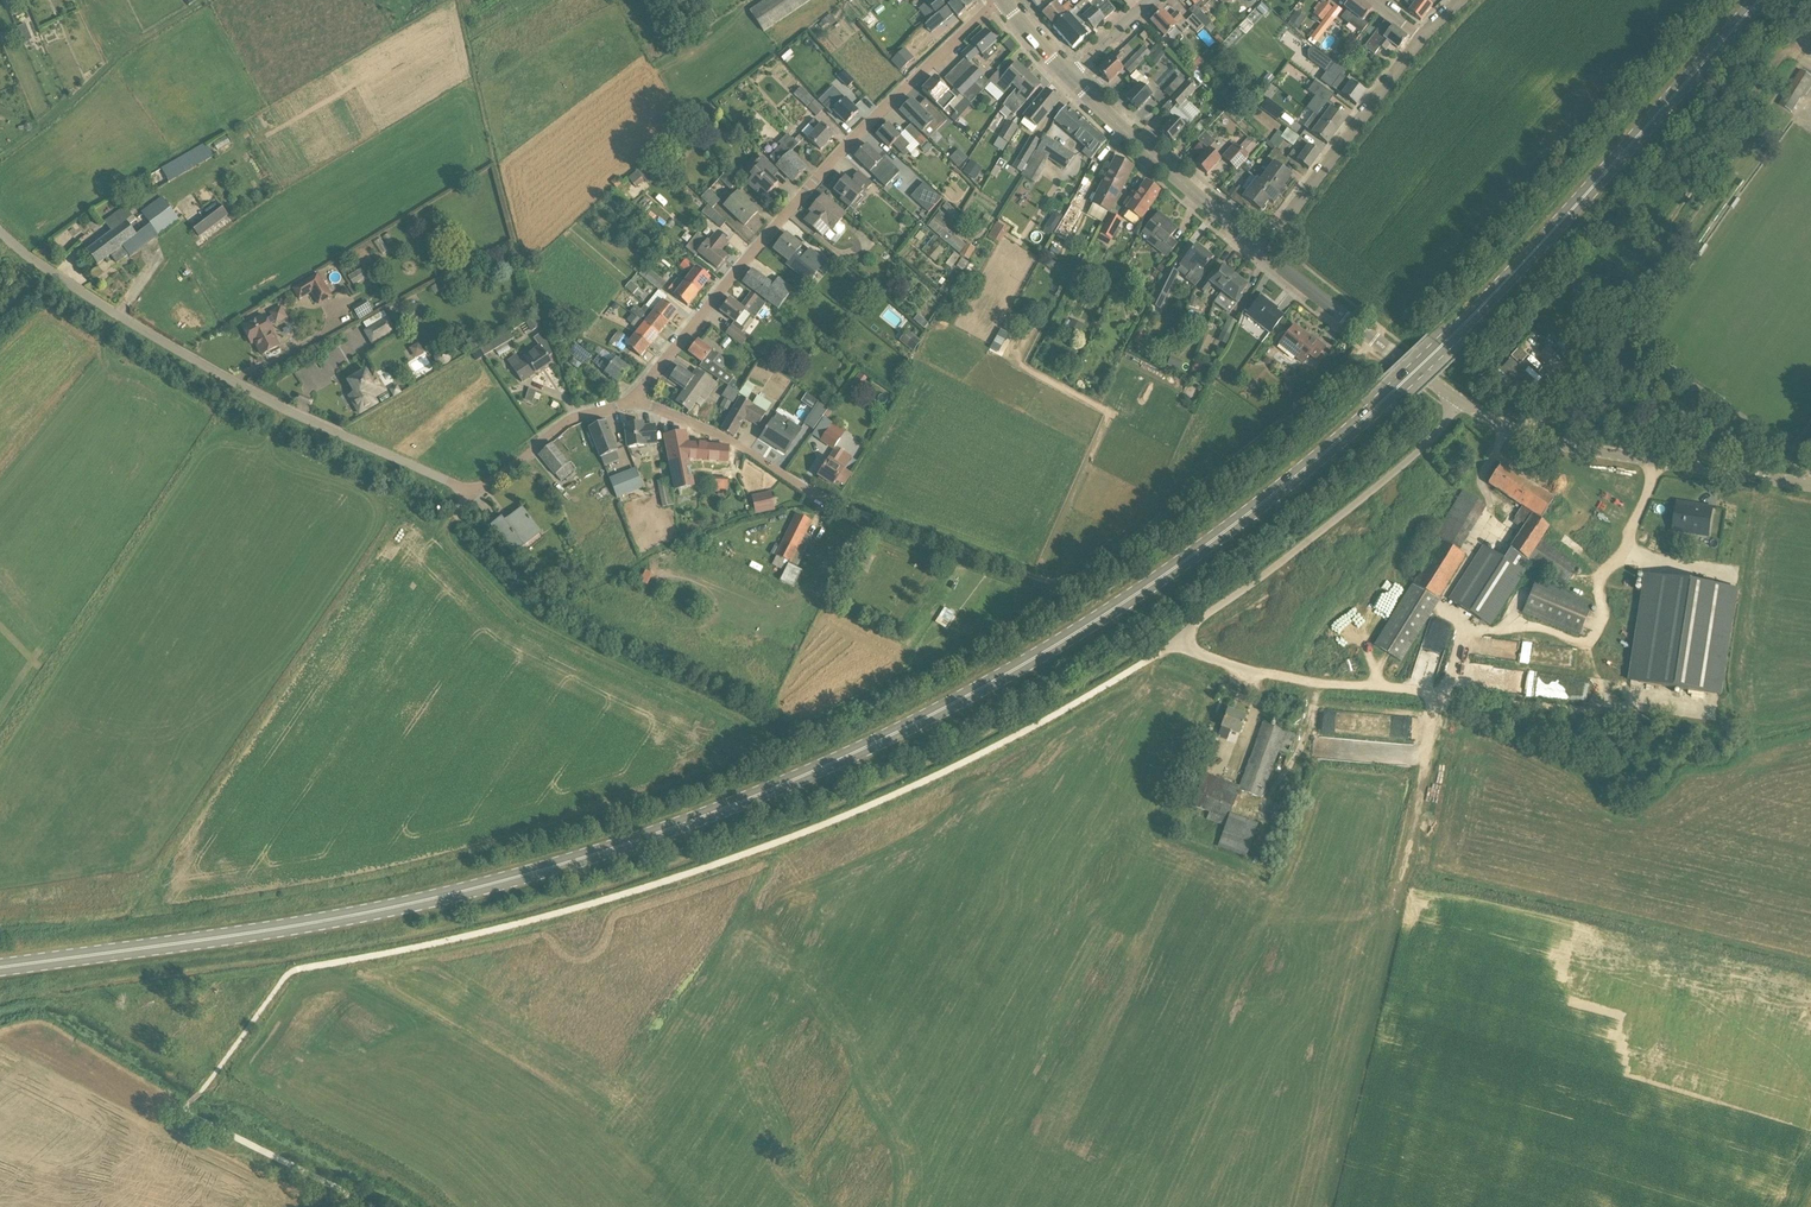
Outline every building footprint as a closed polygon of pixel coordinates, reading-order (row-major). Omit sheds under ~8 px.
[(750,12),(764,32),(812,0),(768,0),(750,12)] [(958,18),(973,5),(969,0),(956,0),(948,7),(921,30),(927,37),(931,34),(935,38),(944,30),(940,25),(954,13),(958,18)] [(938,14),(953,0),(932,0),(928,3),(938,14)] [(1091,5),(1087,0),(1084,0),(1077,7),(1074,9),(1067,16),(1054,27),(1053,28),(1071,48),(1074,48),(1087,36),(1086,35),(1092,30),(1087,23),(1083,19),(1094,8),(1091,5)] [(1106,0),(1097,0),(1091,5),(1094,8),(1083,19),(1087,23),(1092,30),(1093,31),(1116,11),(1106,0)] [(1372,11),(1359,0),(1350,0),(1344,8),(1348,10),(1342,17),(1362,34),(1369,26),(1363,22),(1372,11)] [(1423,0),(1408,0),(1405,4),(1411,9),(1409,12),(1421,22),(1433,7),(1423,0)] [(1074,9),(1068,2),(1061,9),(1055,3),(1042,14),(1054,27),(1067,16),(1074,9)] [(1323,2),(1314,15),(1323,22),(1332,9),(1323,2)] [(1263,4),(1257,9),(1264,16),(1269,10),(1263,4)] [(1341,11),(1335,6),(1320,26),(1326,30),(1341,11)] [(1211,23),(1199,10),(1193,15),(1204,27),(1206,29),(1211,23)] [(1165,36),(1176,26),(1183,34),(1190,27),(1186,22),(1177,12),(1170,19),(1162,11),(1151,22),(1165,36)] [(1299,28),(1307,19),(1297,11),(1290,21),(1298,28),(1299,28)] [(831,14),(821,21),(825,26),(834,19),(831,14)] [(1190,27),(1197,34),(1204,27),(1193,15),(1186,22),(1190,27)] [(1391,44),(1398,50),(1407,38),(1393,27),(1384,21),(1364,48),(1374,55),(1380,47),(1385,51),(1391,44)] [(1216,28),(1211,23),(1206,29),(1210,33),(1216,28)] [(20,33),(28,30),(26,25),(18,28),(20,33)] [(1198,34),(1210,47),(1215,41),(1204,28),(1198,34)] [(962,96),(970,103),(990,84),(988,82),(969,62),(980,53),(982,56),(996,43),(985,30),(971,43),(973,45),(962,55),(966,60),(955,70),(962,77),(953,87),(955,89),(962,96)] [(1150,36),(1146,31),(1140,37),(1144,41),(1150,36)] [(12,36),(5,39),(8,45),(15,43),(12,36)] [(1150,36),(1147,39),(1153,46),(1157,43),(1150,36)] [(828,53),(816,39),(811,43),(824,57),(828,53)] [(1004,44),(1011,53),(1017,47),(1010,39),(1004,44)] [(868,79),(879,91),(892,80),(883,69),(890,62),(873,42),(861,52),(863,54),(853,63),(868,80),(868,79)] [(1161,44),(1154,55),(1160,60),(1167,51),(1161,44)] [(1339,45),(1330,56),(1338,63),(1347,51),(1339,45)] [(1145,60),(1150,53),(1144,47),(1138,54),(1138,53),(1124,67),(1131,74),(1145,60)] [(901,71),(914,58),(905,48),(892,60),(891,61),(901,71)] [(1116,62),(1122,57),(1118,53),(1098,72),(1109,83),(1123,70),(1116,62)] [(1335,64),(1324,55),(1315,67),(1326,75),(1335,64)] [(1200,58),(1187,71),(1193,76),(1197,72),(1205,63),(1200,58)] [(1029,75),(1017,64),(1005,76),(999,71),(989,82),(1004,95),(1013,85),(1017,89),(1029,75)] [(1283,83),(1290,72),(1284,67),(1277,78),(1283,83)] [(1801,70),(1779,105),(1792,113),(1810,82),(1810,76),(1801,70)] [(854,82),(844,72),(838,78),(848,89),(854,82)] [(1192,77),(1201,84),(1205,79),(1197,72),(1193,76),(1192,77)] [(1041,86),(1029,75),(1017,89),(1008,99),(1003,106),(1014,115),(1024,105),(1041,86)] [(1144,88),(1149,83),(1141,75),(1135,82),(1130,87),(1134,91),(1126,100),(1138,111),(1152,96),(1144,88)] [(1332,88),(1356,106),(1366,93),(1342,75),(1332,88)] [(1174,81),(1181,87),(1186,82),(1180,76),(1174,81)] [(962,96),(955,89),(951,94),(935,78),(922,91),(944,111),(949,106),(956,112),(950,118),(955,123),(956,122),(961,116),(971,105),(970,104),(970,103),(962,96)] [(1196,90),(1187,82),(1171,100),(1180,108),(1196,90)] [(1325,92),(1316,84),(1310,93),(1320,100),(1325,92)] [(801,88),(794,95),(817,116),(824,109),(801,88)] [(1059,101),(1046,90),(1034,104),(1023,117),(1037,128),(1059,101)] [(858,112),(839,93),(825,107),(831,115),(834,112),(846,124),(858,112)] [(974,100),(980,106),(987,99),(981,93),(974,100)] [(947,121),(934,108),(927,115),(919,107),(912,100),(900,112),(913,125),(914,125),(922,133),(930,126),(936,132),(947,121)] [(1277,120),(1284,111),(1268,100),(1262,108),(1277,120)] [(1331,107),(1331,108),(1323,102),(1319,108),(1327,114),(1322,120),(1337,132),(1347,119),(1331,107)] [(1066,107),(1054,120),(1064,130),(1073,137),(1085,123),(1066,107)] [(1174,108),(1169,113),(1170,114),(1165,119),(1169,123),(1161,132),(1172,143),(1191,123),(1174,108)] [(1309,121),(1304,127),(1313,133),(1312,134),(1327,145),(1337,132),(1322,120),(1314,114),(1309,121)] [(963,117),(957,124),(970,137),(977,130),(963,117)] [(834,137),(814,119),(809,124),(817,131),(809,140),(821,151),(834,137)] [(1016,127),(1009,123),(999,138),(1007,142),(1016,127)] [(1086,149),(1083,152),(1091,160),(1107,142),(1085,123),(1073,137),(1086,149)] [(889,148),(894,144),(906,156),(909,153),(906,150),(910,146),(888,124),(876,136),(889,148)] [(921,137),(910,126),(906,131),(922,147),(927,142),(922,136),(921,137)] [(1281,137),(1293,146),(1298,139),(1287,129),(1281,137)] [(936,144),(942,137),(935,131),(929,138),(936,144)] [(790,153),(798,145),(788,134),(779,143),(782,147),(770,158),(793,182),(806,169),(790,153)] [(800,135),(794,141),(798,145),(804,139),(800,135)] [(1209,149),(1215,142),(1208,135),(1196,148),(1199,151),(1203,156),(1195,164),(1207,175),(1221,160),(1209,149)] [(1045,136),(1036,152),(1065,170),(1075,156),(1045,136)] [(1039,142),(1032,137),(1017,161),(1013,167),(1021,172),(1039,142)] [(1248,138),(1240,147),(1249,156),(1258,147),(1248,138)] [(933,148),(927,142),(922,147),(921,149),(926,155),(933,148)] [(171,181),(217,158),(209,143),(164,165),(171,181)] [(1248,157),(1234,144),(1222,157),(1236,170),(1248,157)] [(867,145),(854,157),(877,179),(889,166),(867,145)] [(1321,154),(1309,145),(1301,156),(1293,151),(1290,156),(1309,170),(1321,154)] [(1292,176),(1281,168),(1280,167),(1286,159),(1281,156),(1282,155),(1274,149),(1264,163),(1269,167),(1266,172),(1262,169),(1256,176),(1280,196),(1286,189),(1284,187),(1292,176)] [(950,159),(959,167),(968,158),(959,150),(950,159)] [(772,179),(778,173),(763,158),(755,166),(758,169),(751,176),(754,178),(748,184),(758,194),(762,190),(768,196),(778,185),(772,179)] [(1000,159),(996,165),(1002,169),(1003,169),(1006,163),(1000,159)] [(1045,167),(1044,166),(1032,159),(1022,176),(1035,184),(1045,167)] [(1132,167),(1117,159),(1093,203),(1108,212),(1132,167)] [(971,160),(967,166),(963,172),(975,180),(979,174),(983,168),(971,160)] [(643,166),(637,171),(648,183),(654,178),(643,166)] [(738,182),(727,172),(719,179),(730,190),(738,182)] [(873,185),(858,172),(853,179),(854,180),(852,183),(845,178),(834,191),(842,198),(840,200),(851,209),(852,208),(855,211),(867,196),(865,195),(873,185)] [(622,181),(618,176),(611,182),(616,187),(618,189),(624,183),(622,181)] [(1280,196),(1256,176),(1255,177),(1257,179),(1247,192),(1239,186),(1236,190),(1232,196),(1230,198),(1244,209),(1249,203),(1261,212),(1269,201),(1274,204),(1280,196)] [(1161,192),(1146,182),(1126,209),(1141,220),(1161,192)] [(941,199),(924,183),(911,197),(929,213),(941,199)] [(1232,196),(1236,190),(1233,187),(1228,193),(1232,196)] [(709,190),(701,198),(712,209),(720,201),(709,190)] [(738,193),(725,206),(745,226),(758,212),(738,193)] [(846,216),(823,197),(811,211),(813,213),(806,222),(822,236),(829,228),(838,236),(841,236),(845,231),(845,228),(839,223),(846,216)] [(179,221),(162,199),(143,213),(144,215),(135,221),(125,209),(106,223),(113,233),(88,252),(98,265),(111,255),(117,264),(129,255),(130,257),(179,221)] [(961,216),(947,203),(943,208),(957,221),(961,216)] [(195,225),(202,236),(232,215),(225,204),(195,225)] [(1071,204),(1053,234),(1064,241),(1082,210),(1071,204)] [(714,215),(710,219),(721,228),(725,224),(714,215)] [(1121,221),(1111,215),(1100,235),(1111,240),(1121,221)] [(1177,230),(1158,215),(1146,230),(1160,241),(1154,247),(1167,257),(1177,245),(1169,239),(1177,230)] [(1008,229),(997,223),(988,237),(1000,244),(1008,229)] [(1045,229),(1052,233),(1053,234),(1056,229),(1047,224),(1044,229),(1045,229)] [(728,243),(717,234),(710,243),(698,234),(686,249),(696,257),(699,253),(718,269),(727,258),(720,252),(728,243)] [(811,251),(806,257),(800,251),(802,248),(787,235),(774,250),(789,262),(787,264),(810,283),(826,263),(811,251)] [(975,249),(966,244),(960,255),(968,260),(975,249)] [(1212,258),(1196,245),(1180,266),(1190,274),(1185,280),(1188,282),(1184,287),(1190,292),(1194,287),(1195,288),(1207,274),(1203,270),(1212,258)] [(962,259),(957,267),(963,271),(969,263),(962,259)] [(710,279),(697,268),(697,269),(686,260),(681,266),(692,275),(686,282),(699,293),(710,279)] [(1046,266),(1053,270),(1057,263),(1050,260),(1046,266)] [(1222,292),(1234,276),(1222,266),(1214,276),(1212,274),(1207,281),(1200,290),(1204,293),(1211,284),(1222,292)] [(1178,273),(1169,268),(1156,292),(1166,297),(1178,273)] [(366,278),(361,270),(349,277),(354,286),(366,278)] [(793,290),(778,279),(773,285),(752,270),(743,283),(779,310),(793,290)] [(651,271),(645,278),(660,291),(666,283),(651,271)] [(316,274),(293,289),(299,298),(312,289),(321,302),(329,297),(316,274)] [(1241,296),(1248,286),(1234,276),(1222,292),(1214,303),(1229,314),(1237,303),(1237,304),(1242,297),(1241,296)] [(630,282),(625,288),(633,295),(638,289),(630,282)] [(686,282),(680,290),(673,285),(669,290),(676,296),(675,297),(688,307),(699,293),(686,282)] [(951,289),(943,282),(938,288),(947,294),(951,289)] [(438,284),(431,287),(436,295),(443,291),(438,284)] [(663,301),(666,297),(658,291),(646,306),(668,324),(677,312),(663,301)] [(745,311),(755,319),(766,305),(752,294),(741,308),(730,299),(721,312),(736,323),(745,311)] [(1201,301),(1198,300),(1198,298),(1192,296),(1189,306),(1199,309),(1201,301)] [(1261,327),(1270,334),(1282,318),(1270,308),(1273,306),(1261,297),(1249,312),(1264,323),(1261,327)] [(359,305),(366,316),(373,312),(368,304),(366,301),(359,305)] [(281,305),(269,309),(274,323),(286,318),(281,305)] [(646,306),(645,305),(641,310),(635,306),(630,312),(637,318),(659,335),(668,324),(646,306)] [(929,324),(918,315),(914,320),(924,329),(929,324)] [(265,317),(244,328),(252,344),(255,343),(262,355),(279,347),(272,334),(274,333),(265,317)] [(395,330),(387,317),(363,331),(372,344),(395,330)] [(534,318),(526,322),(532,332),(539,327),(534,318)] [(637,318),(631,325),(639,331),(636,335),(650,346),(659,335),(637,318)] [(1236,321),(1229,318),(1223,332),(1230,335),(1236,321)] [(1073,319),(1067,330),(1078,336),(1084,325),(1073,319)] [(1551,328),(1545,322),(1540,328),(1546,334),(1551,328)] [(1302,334),(1303,333),(1294,326),(1280,345),(1303,364),(1310,355),(1317,360),(1326,348),(1312,337),(1309,340),(1302,334)] [(748,338),(732,327),(727,334),(742,346),(748,338)] [(515,338),(511,331),(481,349),(485,356),(515,338)] [(636,335),(633,339),(630,336),(628,338),(619,331),(610,343),(622,352),(627,347),(640,358),(650,346),(636,335)] [(921,342),(908,331),(900,341),(914,352),(920,343),(921,342)] [(998,331),(990,348),(997,351),(1005,334),(998,331)] [(1547,335),(1537,346),(1557,363),(1566,352),(1547,335)] [(476,336),(467,341),(472,351),(482,346),(476,336)] [(537,343),(540,347),(520,362),(515,356),(508,362),(521,381),(529,375),(531,377),(552,363),(546,355),(549,353),(544,337),(537,343)] [(733,379),(713,363),(718,357),(698,341),(689,353),(703,363),(699,367),(728,386),(733,379)] [(577,345),(570,353),(586,366),(590,360),(589,359),(591,357),(577,345)] [(441,365),(443,365),(444,365),(446,364),(447,364),(448,363),(449,361),(450,360),(451,359),(451,357),(451,355),(450,354),(450,352),(449,351),(448,350),(446,349),(445,349),(443,348),(442,348),(440,348),(439,349),(438,350),(436,351),(435,352),(435,353),(434,355),(434,356),(434,358),(434,359),(435,361),(436,362),(437,363),(438,364),(440,365),(441,365)] [(1519,348),(1511,357),(1520,365),(1528,356),(1519,348)] [(630,370),(607,352),(602,357),(605,359),(599,367),(619,384),(630,370)] [(1179,368),(1183,359),(1170,354),(1166,363),(1179,368)] [(1201,370),(1203,366),(1201,362),(1197,360),(1194,367),(1201,370)] [(701,408),(716,384),(697,371),(693,377),(679,367),(670,380),(685,390),(677,402),(690,411),(695,404),(701,408)] [(1533,392),(1510,369),(1497,382),(1521,405),(1533,392)] [(386,391),(379,379),(373,383),(366,371),(348,382),(355,393),(352,395),(362,413),(378,404),(374,398),(386,391)] [(860,374),(852,385),(858,390),(867,379),(860,374)] [(747,382),(739,395),(748,400),(756,387),(747,382)] [(1292,384),(1284,385),(1285,395),(1293,395),(1292,384)] [(390,390),(394,398),(402,393),(397,385),(390,390)] [(739,395),(728,388),(721,399),(724,400),(719,408),(727,412),(731,405),(732,406),(739,395)] [(529,389),(527,396),(534,399),(536,393),(537,391),(529,389)] [(757,395),(752,404),(767,413),(772,404),(757,395)] [(745,418),(759,426),(768,413),(767,413),(752,404),(742,398),(722,431),(734,438),(745,418)] [(830,407),(816,398),(808,409),(812,412),(803,426),(810,431),(820,417),(822,418),(830,407)] [(800,431),(789,424),(776,416),(772,423),(763,438),(775,446),(774,448),(785,455),(800,431)] [(618,452),(606,422),(589,428),(601,458),(618,452)] [(656,426),(639,428),(639,424),(626,425),(628,448),(645,447),(645,445),(657,443),(656,426)] [(1798,448),(1809,456),(1810,453),(1810,430),(1798,448)] [(827,432),(821,440),(834,449),(839,441),(827,432)] [(685,433),(665,437),(676,490),(694,487),(689,460),(690,461),(727,464),(728,448),(688,444),(685,433)] [(552,444),(539,455),(562,482),(575,471),(552,444)] [(837,467),(844,456),(836,450),(819,476),(833,486),(836,481),(843,485),(851,474),(843,469),(842,470),(837,467)] [(1553,500),(1501,465),(1488,483),(1523,506),(1515,518),(1526,525),(1504,558),(1484,544),(1448,598),(1490,626),(1532,563),(1566,586),(1579,566),(1540,540),(1550,526),(1540,519),(1553,500)] [(631,474),(611,482),(616,496),(636,488),(631,474)] [(709,491),(728,492),(729,478),(709,477),(709,491)] [(669,479),(658,482),(663,507),(674,505),(669,479)] [(756,515),(775,511),(771,492),(752,496),(756,515)] [(1484,505),(1481,503),(1463,492),(1434,538),(1440,542),(1413,585),(1375,646),(1401,662),(1439,601),(1436,600),(1463,557),(1461,555),(1455,551),(1484,505)] [(1713,508),(1694,505),(1694,507),(1677,505),(1673,531),(1709,536),(1713,508)] [(522,509),(505,523),(502,519),(492,527),(513,554),(523,546),(521,543),(537,530),(539,533),(540,532),(522,509)] [(811,523),(797,515),(777,556),(789,562),(791,563),(801,544),(811,523)] [(807,547),(801,544),(791,563),(798,567),(807,547)] [(789,562),(777,556),(773,565),(784,571),(789,562)] [(1720,696),(1737,589),(1648,575),(1631,682),(1720,696)] [(1592,603),(1536,580),(1522,613),(1579,636),(1592,603)] [(935,622),(944,627),(953,613),(944,607),(935,622)] [(1539,679),(1539,673),(1527,673),(1527,696),(1556,696),(1557,680),(1539,679)] [(1232,730),(1240,733),(1246,717),(1228,711),(1218,737),(1228,741),(1232,730)] [(1262,721),(1238,788),(1260,795),(1278,747),(1287,751),(1293,733),(1262,721)] [(1199,764),(1192,761),(1189,767),(1181,783),(1189,787),(1196,771),(1199,764)] [(1236,794),(1200,780),(1191,803),(1193,804),(1192,806),(1227,820),(1236,794)] [(1250,841),(1222,831),(1217,845),(1245,855),(1250,841)]
